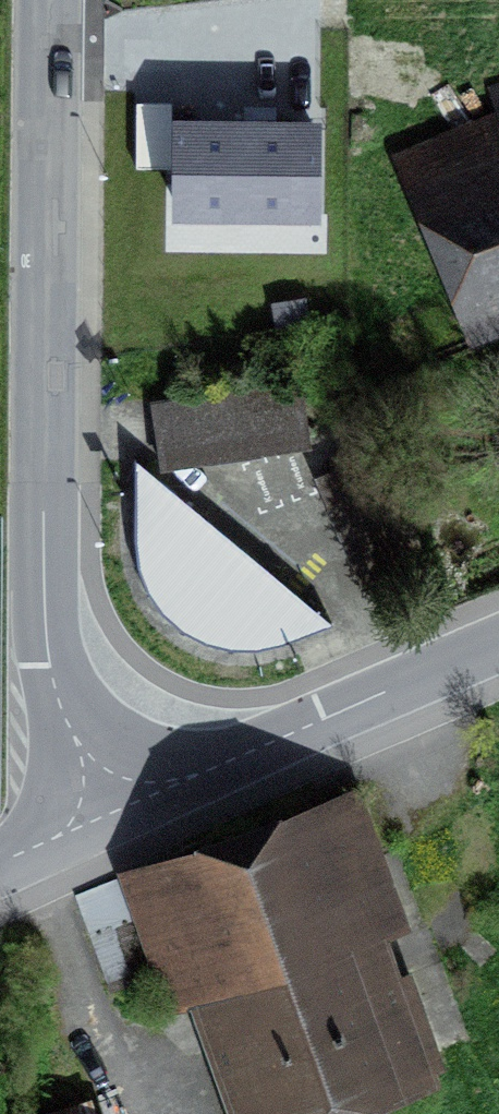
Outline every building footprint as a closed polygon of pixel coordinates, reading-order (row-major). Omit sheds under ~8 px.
[(181,213),(315,213),(315,131),(271,131),(181,131),(181,213)] [(412,192),(466,320),(498,306),(498,155),(412,192)] [(306,391),(159,416),(169,475),(316,450),(306,391)] [(343,632),(149,472),(148,565),(165,613),(194,639),(233,657),(279,655),(343,632)] [(176,864),(258,1113),(275,1113),(440,1060),(356,805),(176,864)]
